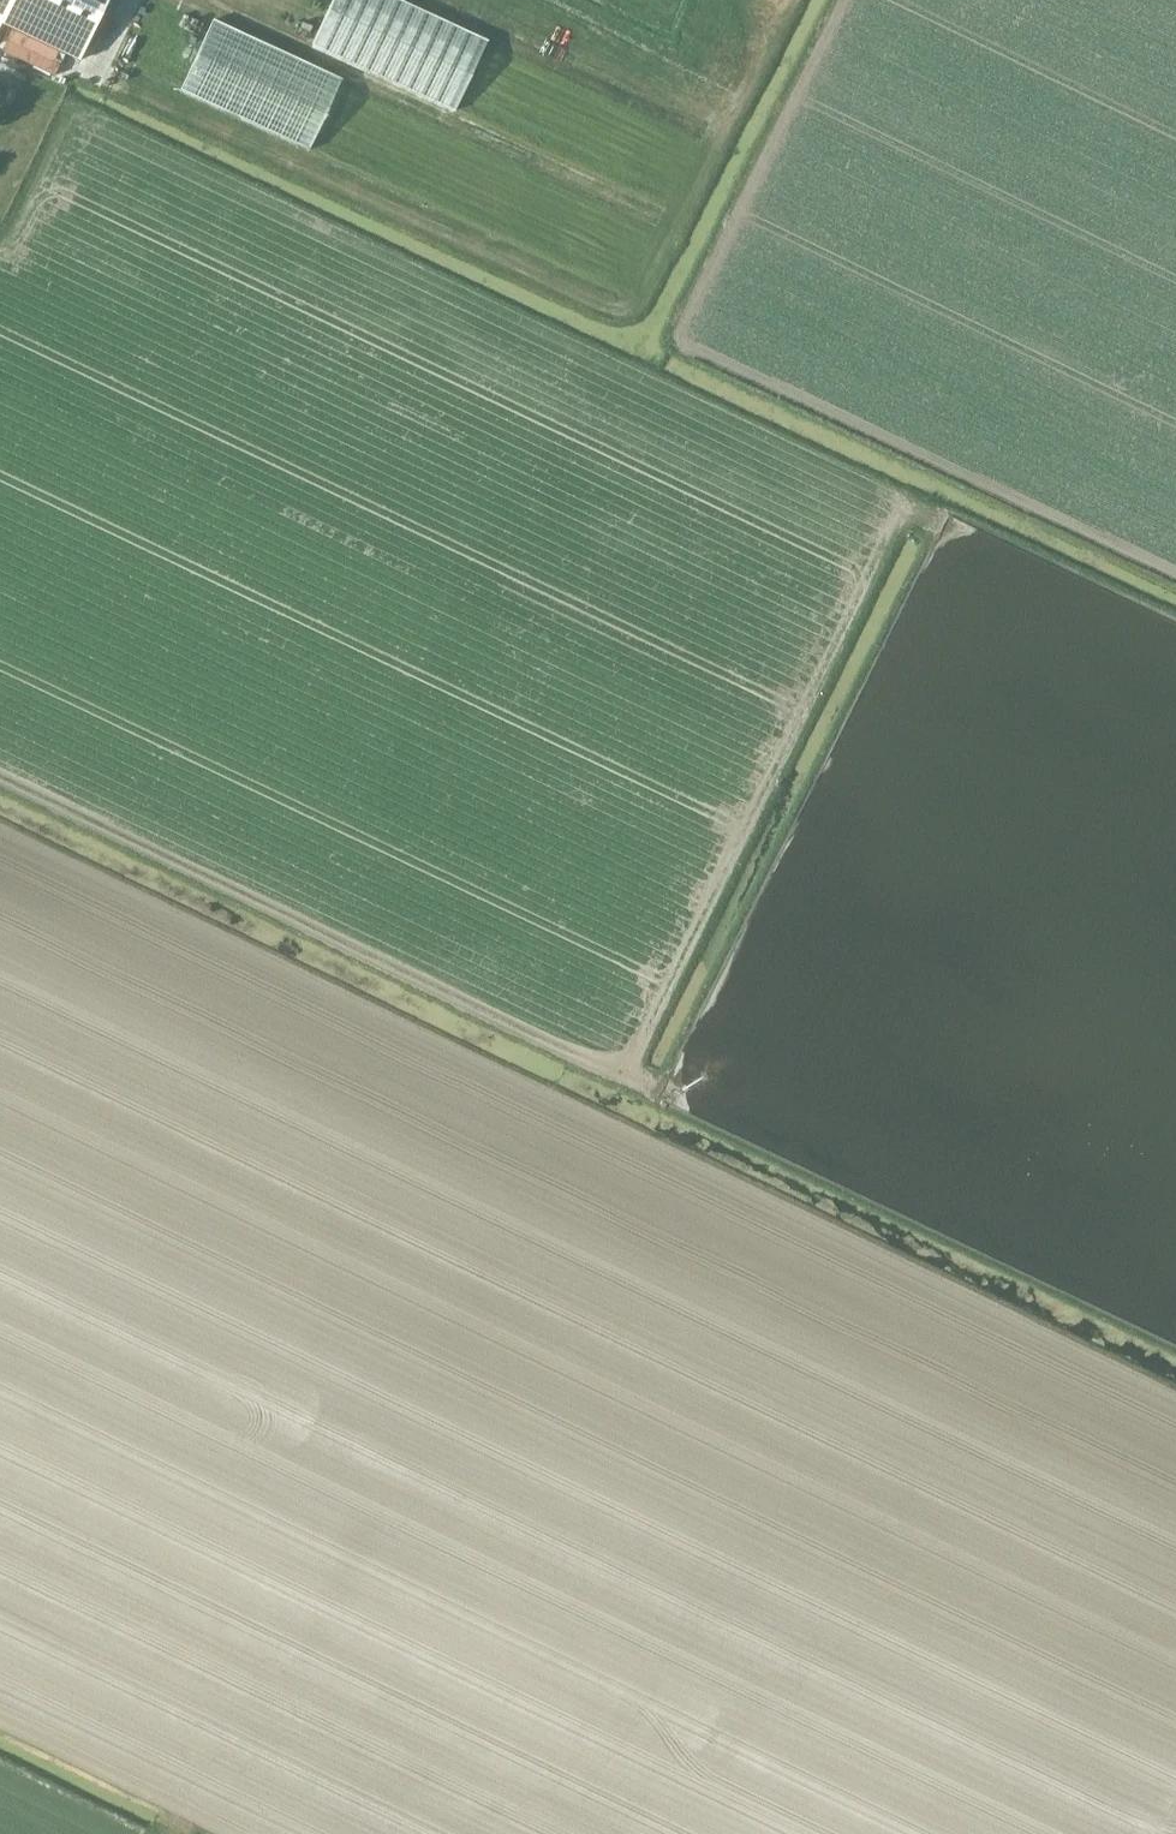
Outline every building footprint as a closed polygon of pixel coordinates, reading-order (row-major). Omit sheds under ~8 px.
[(1,24),(78,61),(107,0),(0,0),(0,25),(1,24)]
